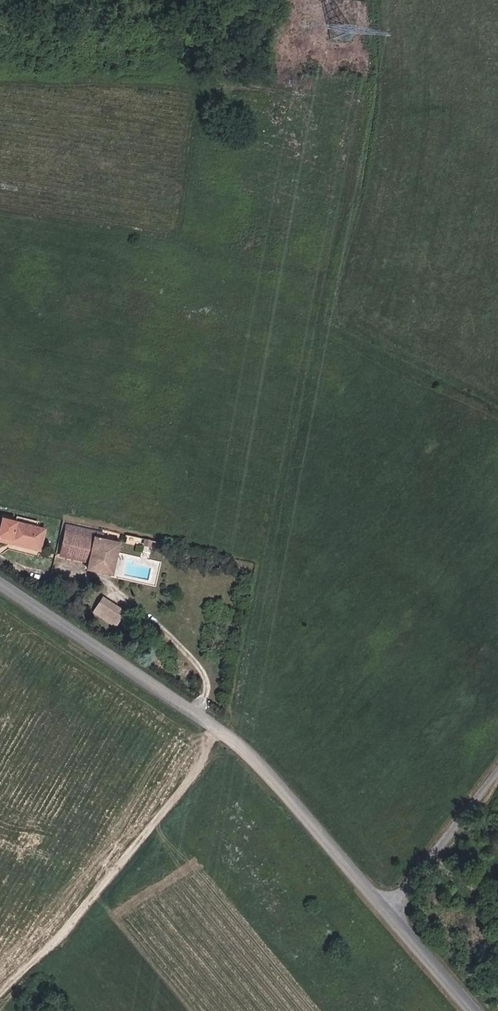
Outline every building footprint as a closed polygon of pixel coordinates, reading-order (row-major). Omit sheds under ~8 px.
[(8,520),(4,538),(3,543),(15,545),(32,549),(37,527),(8,520)] [(53,551),(53,552),(82,559),(80,566),(103,572),(111,542),(103,540),(58,529),(53,551)] [(93,611),(113,624),(123,608),(103,595),(93,611)]
